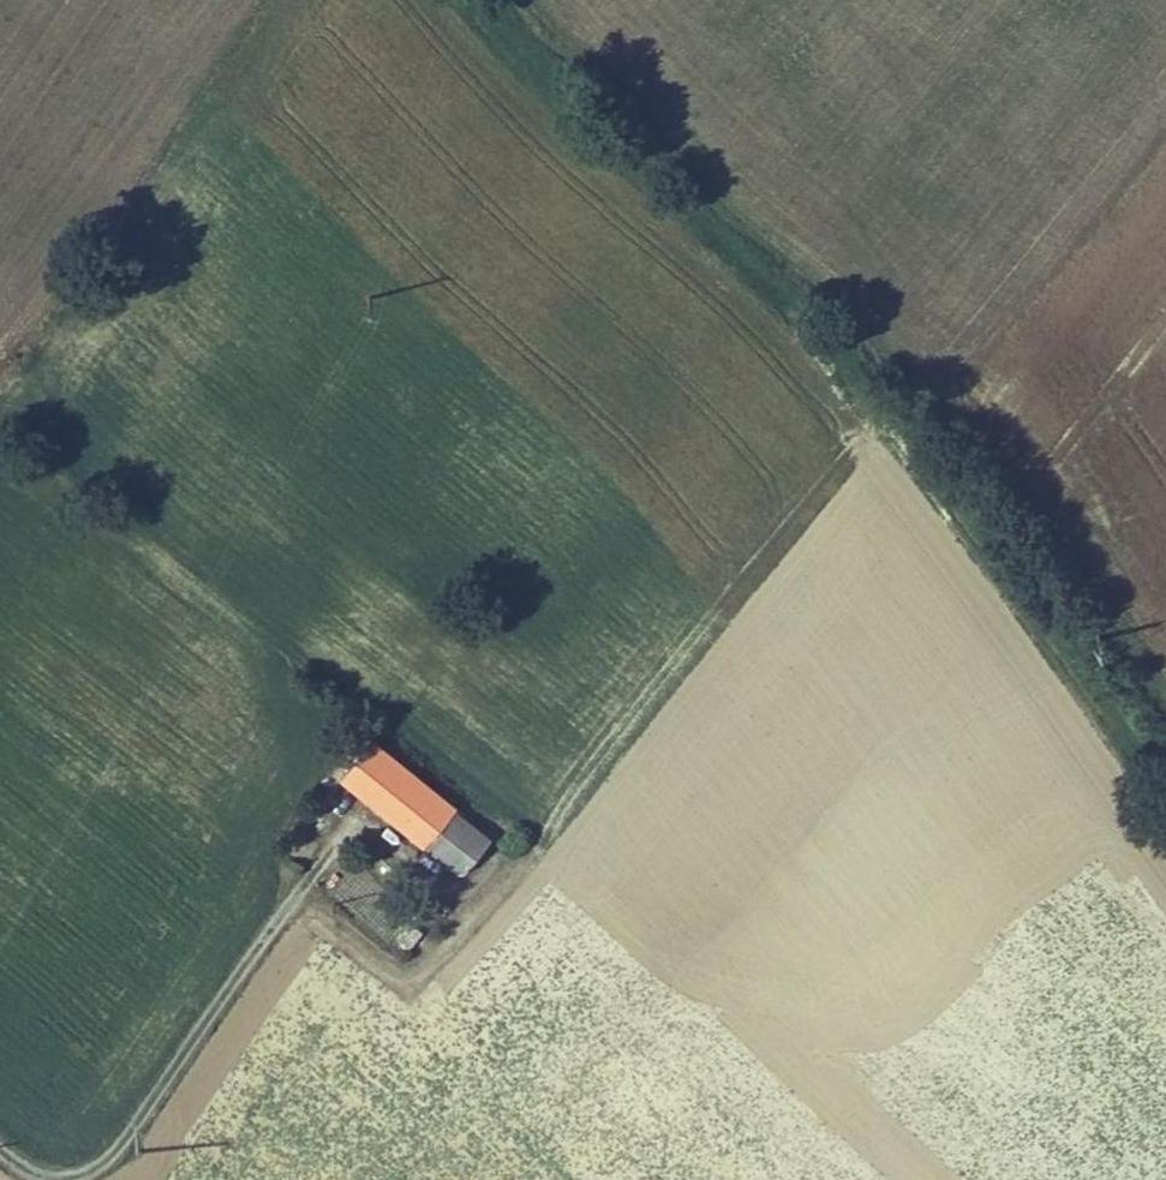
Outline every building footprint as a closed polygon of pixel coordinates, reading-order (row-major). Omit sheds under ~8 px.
[(388,732),(356,773),(447,842),(478,800),(388,732)]
